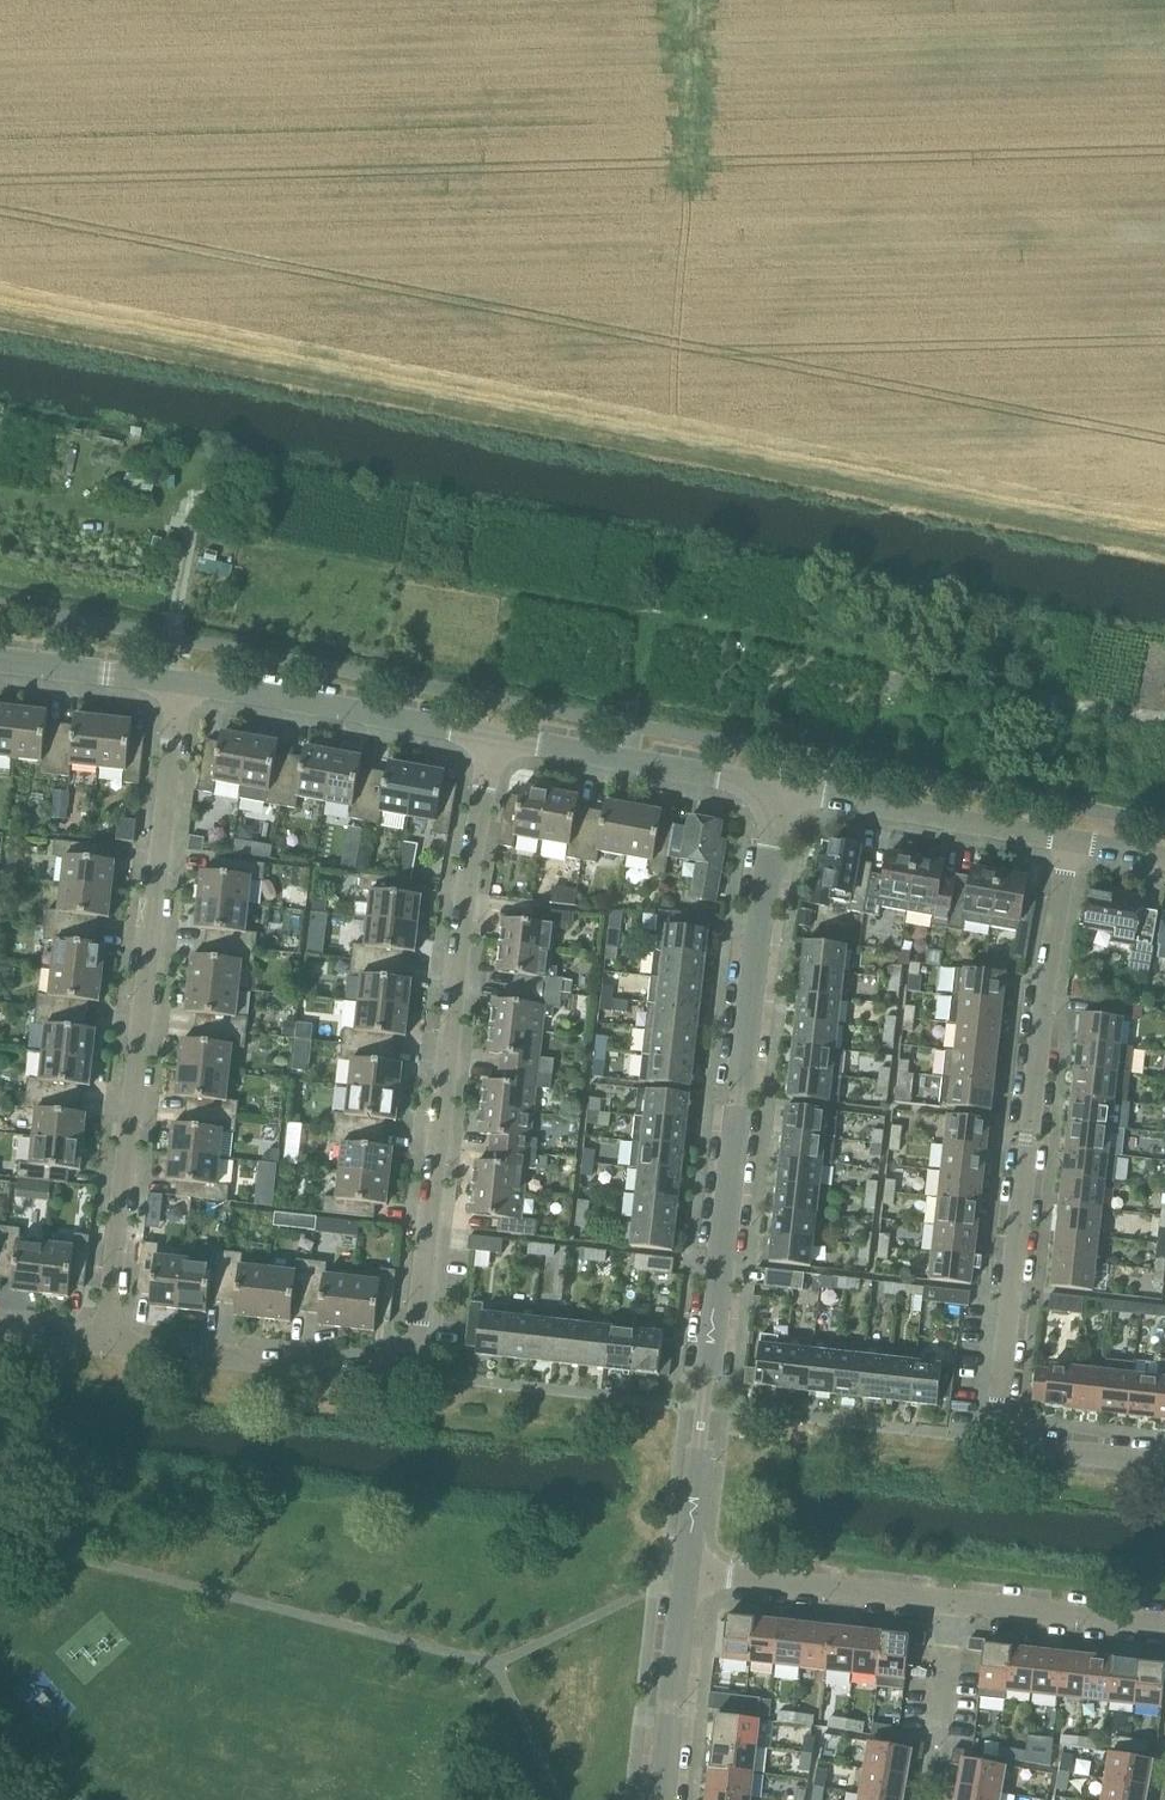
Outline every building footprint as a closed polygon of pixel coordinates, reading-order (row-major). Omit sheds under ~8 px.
[(137,476),(132,497),(150,501),(154,480),(137,476)] [(16,758),(21,707),(0,705),(0,756),(16,758)] [(41,773),(56,775),(62,724),(48,722),(50,711),(21,707),(16,758),(43,761),(41,773)] [(73,765),(99,768),(106,717),(77,714),(76,725),(62,724),(56,775),(72,777),(73,765)] [(106,717),(99,768),(127,771),(125,783),(141,784),(146,733),(132,732),(134,720),(106,717)] [(217,781),(243,786),(252,736),(224,731),(222,742),(208,740),(199,790),(214,793),(217,781)] [(243,786),(241,798),(283,805),(292,755),(278,752),(280,741),(252,736),(243,786)] [(300,796),(327,801),(336,751),(308,746),(306,757),(292,755),(283,805),(298,808),(300,796)] [(351,818),(366,821),(375,770),(362,767),(364,756),(336,751),(327,801),(353,806),(351,818)] [(383,811),(410,816),(419,766),(391,761),(389,772),(375,770),(366,821),(381,823),(383,811)] [(419,766),(410,816),(436,821),(434,833),(450,836),(459,785),(445,783),(447,771),(419,766)] [(517,836),(544,840),(553,790),(525,785),(523,797),(509,794),(499,844),(515,847),(517,836)] [(568,857),(583,860),(592,809),(579,807),(581,795),(553,790),(544,840),(570,845),(568,857)] [(600,851),(627,856),(636,805),(608,800),(606,811),(592,809),(583,860),(598,863),(600,851)] [(651,872),(667,875),(670,856),(676,824),(662,822),(664,810),(636,805),(627,856),(653,861),(651,872)] [(54,808),(53,819),(68,820),(69,810),(54,808)] [(690,827),(676,824),(670,856),(701,862),(694,898),(715,901),(725,850),(719,849),(723,822),(692,816),(690,827)] [(120,818),(118,840),(136,842),(138,820),(120,818)] [(203,850),(205,838),(192,836),(190,848),(203,850)] [(66,857),(63,884),(114,889),(117,861),(106,860),(107,846),(56,840),(55,856),(66,857)] [(850,910),(865,913),(871,878),(874,863),(860,861),(862,847),(834,842),(831,859),(822,857),(813,903),(830,906),(831,899),(851,903),(850,910)] [(261,843),(258,857),(272,858),(274,845),(261,843)] [(363,847),(360,868),(371,870),(374,848),(363,847)] [(882,906),(909,911),(918,857),(891,852),(885,880),(871,878),(865,913),(881,916),(882,906)] [(344,855),(343,864),(357,867),(358,857),(344,855)] [(415,870),(417,858),(403,856),(401,867),(415,870)] [(918,857),(909,911),(935,916),(933,925),(949,928),(956,888),(958,874),(944,872),(946,862),(918,857)] [(203,871),(200,899),(250,905),(253,878),(265,879),(267,864),(216,858),(214,872),(203,871)] [(966,921),(992,926),(1002,872),(974,867),(969,896),(956,893),(956,888),(949,928),(964,931),(966,921)] [(1030,877),(1002,872),(992,926),(1018,931),(1014,956),(1027,959),(1037,903),(1036,903),(1035,907),(1025,905),(1030,877)] [(373,891),(370,918),(420,924),(424,895),(412,894),(414,880),(363,874),(361,890),(373,891)] [(49,909),(47,924),(98,930),(99,916),(111,918),(114,889),(63,884),(60,910),(49,909)] [(551,902),(575,904),(578,889),(554,885),(551,902)] [(1145,898),(1093,888),(1086,926),(1119,932),(1117,941),(1135,945),(1130,969),(1150,973),(1155,946),(1154,946),(1160,911),(1143,908),(1145,898)] [(664,896),(662,908),(673,910),(674,903),(671,898),(664,896)] [(327,912),(328,899),(315,898),(314,911),(327,912)] [(208,929),(206,942),(257,948),(259,933),(247,931),(250,905),(200,899),(196,927),(208,929)] [(505,918),(502,945),(553,951),(555,925),(571,927),(572,912),(535,908),(534,922),(505,918)] [(612,908),(608,945),(619,946),(623,910),(612,908)] [(660,910),(656,951),(707,956),(712,915),(660,910)] [(803,910),(800,925),(811,927),(813,912),(803,910)] [(355,943),(353,959),(404,964),(406,951),(417,952),(420,924),(370,918),(367,945),(355,943)] [(57,941),(54,968),(105,973),(108,945),(96,944),(98,930),(47,924),(45,940),(57,941)] [(807,941),(804,967),(845,972),(848,945),(807,941)] [(193,955),(190,983),(241,989),(244,962),(256,963),(257,948),(206,942),(205,956),(193,955)] [(551,966),(553,951),(502,945),(499,972),(528,975),(526,989),(563,993),(571,994),(572,980),(565,980),(565,978),(558,977),(559,967),(551,966)] [(619,946),(608,945),(607,958),(617,959),(619,946)] [(17,963),(18,951),(0,949),(0,961),(17,963)] [(656,951),(653,976),(704,982),(707,956),(656,951)] [(363,975),(360,1002),(411,1008),(414,979),(402,978),(404,964),(353,959),(351,974),(363,975)] [(922,963),(912,962),(910,974),(921,976),(922,963)] [(894,964),(892,977),(903,979),(904,966),(894,964)] [(804,967),(801,993),(842,998),(845,972),(804,967)] [(953,995),(963,996),(1005,1001),(1008,973),(956,967),(953,995)] [(39,993),(37,1008),(88,1014),(90,1000),(101,1002),(105,973),(54,968),(51,995),(39,993)] [(653,976),(650,1002),(701,1008),(704,982),(653,976)] [(903,979),(892,977),(891,990),(901,991),(903,979)] [(1130,979),(1128,995),(1144,998),(1146,981),(1130,979)] [(1076,981),(1074,996),(1092,998),(1094,984),(1076,981)] [(198,1013),(197,1026),(248,1032),(249,1017),(238,1015),(241,989),(190,983),(187,1011),(198,1013)] [(604,984),(603,997),(613,998),(615,985),(604,984)] [(496,999),(493,1026),(544,1031),(545,1016),(554,1017),(555,1007),(562,1008),(563,993),(526,989),(525,1002),(496,999)] [(801,993),(798,1019),(840,1023),(842,998),(801,993)] [(963,996),(953,995),(950,1022),(960,1023),(1002,1028),(1005,1001),(963,996)] [(613,998),(603,997),(601,1009),(612,1011),(613,998)] [(1083,1013),(1080,1041),(1121,1046),(1126,1003),(1093,999),(1091,1014),(1083,1013)] [(345,1028),(344,1043),(395,1049),(396,1035),(408,1036),(411,1008),(360,1002),(357,1029),(345,1028)] [(650,1002),(647,1028),(698,1033),(701,1008),(650,1002)] [(907,1005),(905,1017),(916,1018),(917,1006),(907,1005)] [(47,1025),(44,1052),(95,1058),(98,1029),(87,1028),(88,1014),(37,1008),(36,1024),(47,1025)] [(888,1016),(886,1028),(897,1030),(898,1017),(888,1016)] [(916,1018),(905,1017),(904,1029),(915,1031),(916,1018)] [(798,1019),(795,1045),(837,1049),(840,1023),(798,1019)] [(284,1034),(295,1036),(296,1022),(286,1021),(284,1034)] [(960,1023),(957,1050),(998,1055),(1002,1028),(960,1023)] [(184,1039),(181,1067),(231,1073),(234,1045),(246,1046),(248,1032),(197,1026),(195,1040),(184,1039)] [(493,1026),(490,1052),(509,1055),(508,1068),(554,1074),(556,1058),(541,1057),(544,1031),(493,1026)] [(647,1028),(644,1053),(695,1059),(698,1033),(647,1028)] [(897,1030),(886,1028),(885,1041),(895,1043),(897,1030)] [(598,1035),(597,1048),(607,1049),(609,1036),(598,1035)] [(1121,1046),(1080,1041),(1077,1068),(1130,1074),(1133,1047),(1121,1046)] [(297,1042),(293,1070),(308,1072),(312,1043),(297,1042)] [(354,1059),(351,1086),(401,1092),(405,1064),(393,1062),(395,1049),(344,1043),(342,1058),(354,1059)] [(795,1045),(792,1071),(843,1076),(846,1050),(837,1049),(795,1045)] [(607,1049),(597,1048),(595,1061),(606,1062),(607,1049)] [(947,1049),(944,1076),(995,1082),(998,1055),(957,1050),(947,1049)] [(30,1077),(28,1093),(79,1098),(81,1085),(92,1086),(95,1058),(44,1052),(41,1079),(30,1077)] [(695,1059),(644,1053),(641,1080),(692,1086),(695,1059)] [(901,1059),(899,1071),(910,1072),(911,1061),(901,1059)] [(189,1097),(187,1110),(238,1116),(240,1100),(228,1099),(231,1073),(181,1067),(178,1095),(189,1097)] [(882,1067),(881,1080),(891,1082),(893,1068),(882,1067)] [(487,1080),(484,1107),(534,1112),(537,1087),(552,1089),(554,1074),(508,1068),(506,1082),(487,1080)] [(1130,1074),(1077,1068),(1074,1095),(1127,1101),(1130,1074)] [(276,1070),(275,1077),(284,1078),(284,1070),(276,1070)] [(843,1076),(792,1071),(789,1097),(840,1103),(843,1076)] [(899,1071),(896,1101),(906,1102),(910,1072),(899,1071)] [(995,1082),(944,1076),(941,1105),(992,1110),(995,1082)] [(891,1082),(881,1080),(879,1093),(890,1094),(891,1082)] [(336,1112),(334,1127),(385,1133),(387,1119),(398,1120),(401,1092),(351,1086),(348,1113),(336,1112)] [(640,1088),(637,1115),(688,1121),(691,1094),(640,1088)] [(38,1109),(35,1136),(86,1142),(89,1113),(77,1112),(79,1098),(28,1093),(26,1108),(38,1109)] [(1074,1095),(1071,1122),(1127,1129),(1130,1102),(1127,1101),(1074,1095)] [(591,1097),(590,1110),(600,1111),(602,1098),(591,1097)] [(788,1105),(785,1131),(836,1137),(839,1111),(788,1105)] [(484,1107),(481,1133),(500,1135),(499,1149),(538,1154),(539,1138),(532,1138),(534,1112),(484,1107)] [(174,1123),(171,1151),(222,1157),(225,1129),(237,1131),(238,1116),(187,1110),(186,1124),(174,1123)] [(600,1111),(590,1110),(588,1123),(599,1124),(600,1111)] [(637,1115),(634,1141),(686,1147),(688,1121),(637,1115)] [(949,1115),(946,1143),(988,1147),(991,1119),(949,1115)] [(1071,1122),(1068,1149),(1119,1155),(1123,1156),(1127,1129),(1071,1122)] [(893,1125),(892,1137),(902,1138),(904,1126),(893,1125)] [(344,1144),(341,1170),(392,1176),(395,1148),(384,1146),(385,1133),(334,1127),(332,1142),(344,1144)] [(875,1129),(874,1142),(884,1143),(886,1130),(875,1129)] [(785,1131),(782,1157),(824,1162),(833,1163),(836,1137),(785,1131)] [(86,1142),(35,1136),(32,1163),(20,1161),(18,1177),(69,1183),(71,1169),(83,1170),(86,1142)] [(902,1138),(892,1137),(891,1149),(901,1150),(902,1138)] [(632,1167),(641,1168),(683,1172),(686,1147),(634,1141),(632,1167)] [(884,1143),(874,1142),(872,1155),(883,1156),(884,1143)] [(946,1143),(943,1170),(985,1174),(988,1147),(946,1143)] [(585,1148),(584,1161),(595,1162),(596,1150),(585,1148)] [(265,1153),(264,1162),(278,1164),(280,1150),(270,1149),(265,1153)] [(286,1149),(285,1164),(299,1166),(301,1151),(286,1149)] [(478,1161),(475,1187),(525,1193),(528,1168),(546,1170),(548,1157),(538,1156),(538,1154),(499,1149),(497,1163),(478,1161)] [(1068,1149),(1065,1176),(1106,1181),(1116,1182),(1119,1155),(1068,1149)] [(222,1157),(171,1151),(168,1175),(168,1180),(180,1181),(178,1195),(229,1201),(230,1185),(218,1184),(222,1157)] [(782,1157),(779,1183),(821,1188),(824,1162),(782,1157)] [(595,1162),(584,1161),(583,1174),(593,1175),(595,1162)] [(260,1162),(259,1176),(277,1178),(278,1164),(264,1162),(260,1162)] [(641,1168),(638,1193),(680,1198),(683,1172),(641,1168)] [(392,1176),(341,1170),(338,1197),(326,1196),(325,1211),(376,1217),(377,1203),(389,1204),(392,1176)] [(943,1170),(940,1197),(982,1202),(985,1174),(943,1170)] [(1065,1176),(1062,1204),(1103,1208),(1106,1181),(1065,1176)] [(887,1179),(886,1191),(896,1192),(898,1180),(887,1179)] [(869,1181),(868,1193),(879,1194),(880,1182),(869,1181)] [(779,1183),(776,1209),(818,1214),(821,1188),(779,1183)] [(525,1193),(475,1187),(472,1214),(500,1217),(499,1231),(536,1235),(538,1220),(522,1218),(525,1193)] [(896,1192),(886,1191),(885,1203),(895,1205),(896,1192)] [(151,1193),(150,1203),(164,1205),(165,1194),(151,1193)] [(638,1193),(635,1219),(677,1224),(680,1198),(638,1193)] [(879,1194),(868,1193),(867,1206),(877,1207),(879,1194)] [(940,1197),(937,1224),(979,1229),(982,1202),(940,1197)] [(580,1200),(578,1212),(589,1214),(590,1201),(580,1200)] [(1062,1204),(1059,1231),(1100,1235),(1103,1208),(1062,1204)] [(776,1209),(773,1235),(815,1239),(818,1214),(776,1209)] [(589,1214),(578,1212),(577,1225),(587,1226),(589,1214)] [(276,1213),(275,1228),(292,1230),(294,1215),(276,1213)] [(331,1232),(332,1219),(319,1218),(318,1231),(331,1232)] [(677,1224),(635,1219),(632,1246),(674,1251),(677,1224)] [(937,1224),(934,1251),(975,1256),(979,1229),(937,1224)] [(14,1290),(42,1293),(48,1243),(21,1240),(22,1228),(7,1226),(1,1277),(15,1279),(14,1290)] [(1059,1231),(1056,1258),(1097,1262),(1100,1235),(1059,1231)] [(863,1232),(862,1244),(873,1246),(874,1233),(863,1232)] [(881,1233),(880,1245),(890,1246),(892,1234),(881,1233)] [(48,1243),(42,1293),(70,1297),(72,1285),(86,1287),(92,1236),(76,1234),(75,1246),(48,1243)] [(470,1249),(503,1253),(504,1239),(471,1235),(470,1249)] [(815,1239),(773,1235),(770,1261),(812,1266),(815,1239)] [(152,1306),(180,1309),(186,1258),(159,1255),(160,1244),(145,1242),(139,1293),(153,1294),(152,1306)] [(530,1252),(542,1254),(544,1243),(531,1242),(530,1252)] [(1156,1269),(1164,1270),(1164,1243),(1159,1242),(1156,1269)] [(544,1243),(542,1254),(555,1255),(556,1245),(544,1243)] [(873,1246),(862,1244),(860,1257),(871,1258),(873,1246)] [(890,1246),(880,1245),(878,1258),(889,1259),(890,1246)] [(581,1258),(594,1260),(595,1249),(582,1247),(581,1258)] [(595,1249),(594,1260),(607,1261),(608,1250),(595,1249)] [(210,1301),(223,1302),(229,1251),(214,1250),(212,1261),(186,1258),(180,1309),(208,1312),(210,1301)] [(236,1315),(264,1319),(270,1268),(243,1265),(244,1253),(229,1251),(223,1302),(237,1304),(236,1315)] [(975,1256),(934,1251),(931,1279),(972,1284),(975,1256)] [(635,1270),(644,1271),(646,1255),(637,1254),(635,1270)] [(646,1255),(644,1271),(674,1275),(676,1258),(646,1255)] [(1097,1262),(1056,1258),(1053,1286),(1094,1290),(1097,1262)] [(294,1310),(307,1312),(313,1261),(298,1259),(297,1271),(270,1268),(264,1319),(292,1322),(294,1310)] [(320,1325),(348,1328),(354,1277),(327,1274),(328,1262),(313,1261),(307,1312),(321,1313),(320,1325)] [(354,1277),(348,1328),(377,1331),(378,1320),(392,1321),(398,1270),(382,1268),(381,1280),(354,1277)] [(766,1285),(795,1288),(797,1272),(767,1268),(766,1285)] [(1156,1269),(1155,1282),(1164,1283),(1164,1270),(1156,1269)] [(797,1272),(795,1288),(804,1289),(806,1273),(797,1272)] [(834,1287),(847,1288),(848,1277),(836,1276),(834,1287)] [(848,1277),(847,1288),(860,1289),(861,1279),(848,1277)] [(886,1292),(898,1294),(899,1283),(887,1282),(886,1292)] [(899,1283),(898,1294),(911,1295),(912,1285),(899,1283)] [(923,1296),(923,1300),(970,1305),(972,1291),(924,1286),(923,1296)] [(1052,1293),(1050,1310),(1083,1314),(1085,1297),(1052,1293)] [(755,1296),(754,1308),(762,1309),(763,1297),(755,1296)] [(1102,1309),(1114,1311),(1115,1300),(1103,1299),(1102,1309)] [(1115,1300),(1114,1311),(1126,1312),(1127,1302),(1115,1300)] [(478,1354),(505,1357),(509,1315),(484,1312),(485,1303),(472,1301),(467,1345),(479,1347),(478,1354)] [(1164,1317),(1164,1306),(1157,1305),(1156,1316),(1164,1317)] [(505,1357),(531,1360),(536,1309),(510,1306),(509,1315),(505,1357)] [(531,1360),(556,1363),(561,1321),(562,1311),(536,1309),(531,1360)] [(556,1363),(583,1366),(587,1324),(561,1321),(556,1363)] [(583,1366),(608,1368),(613,1327),(587,1324),(583,1366)] [(608,1368),(634,1371),(639,1330),(613,1327),(608,1368)] [(639,1330),(634,1371),(637,1372),(639,1374),(649,1375),(652,1373),(672,1376),(674,1356),(662,1354),(665,1333),(639,1330)] [(790,1337),(762,1334),(759,1366),(748,1365),(745,1384),(783,1388),(790,1337)] [(783,1388),(809,1391),(815,1340),(790,1337),(783,1388)] [(809,1391),(835,1394),(841,1343),(815,1340),(809,1391)] [(835,1394),(861,1397),(867,1346),(841,1343),(835,1394)] [(861,1397),(886,1399),(892,1348),(867,1346),(861,1397)] [(892,1348),(886,1399),(912,1402),(917,1361),(907,1360),(899,1349),(892,1348)] [(1102,1412),(1129,1415),(1134,1373),(1135,1362),(1108,1359),(1107,1370),(1102,1412)] [(917,1361),(912,1402),(939,1405),(940,1397),(951,1398),(951,1399),(953,1399),(957,1363),(942,1361),(942,1364),(917,1361)] [(1156,1418),(1164,1419),(1164,1362),(1163,1362),(1161,1376),(1156,1418)] [(1047,1405),(1075,1409),(1080,1367),(1052,1364),(1051,1370),(1037,1369),(1034,1399),(1048,1401),(1047,1405)] [(1075,1409),(1102,1412),(1107,1370),(1080,1367),(1075,1409)] [(1129,1415),(1156,1418),(1161,1376),(1134,1373),(1129,1415)] [(719,1622),(715,1657),(751,1661),(756,1618),(728,1615),(728,1622),(719,1622)] [(774,1664),(776,1664),(781,1621),(756,1618),(751,1661),(754,1661),(753,1671),(773,1673),(774,1664)] [(776,1664),(802,1667),(807,1624),(781,1621),(776,1664)] [(802,1667),(828,1670),(833,1627),(807,1624),(802,1667)] [(828,1670),(854,1672),(858,1630),(833,1627),(828,1670)] [(854,1672),(879,1675),(884,1632),(858,1630),(854,1672)] [(884,1632),(879,1675),(878,1685),(905,1688),(910,1643),(926,1644),(927,1632),(911,1631),(911,1635),(884,1632)] [(1007,1699),(1008,1690),(1012,1647),(986,1644),(986,1639),(971,1637),(969,1649),(985,1651),(979,1696),(1007,1699)] [(1008,1690),(1033,1693),(1038,1650),(1012,1647),(1008,1690)] [(1033,1693),(1059,1696),(1064,1652),(1038,1650),(1033,1693)] [(1059,1696),(1085,1698),(1089,1655),(1064,1652),(1059,1696)] [(1085,1698),(1110,1701),(1115,1658),(1089,1655),(1085,1698)] [(1110,1701),(1136,1704),(1141,1661),(1115,1658),(1110,1701)] [(1136,1704),(1163,1707),(1164,1690),(1164,1664),(1141,1661),(1136,1704)] [(729,1693),(728,1710),(745,1712),(747,1695),(729,1693)] [(747,1695),(745,1712),(765,1714),(767,1697),(747,1695)] [(779,1721),(796,1723),(797,1713),(780,1711),(779,1721)] [(797,1713),(796,1723),(814,1725),(815,1715),(797,1713)] [(717,1714),(714,1741),(757,1746),(760,1719),(717,1714)] [(830,1727),(846,1730),(848,1719),(832,1716),(830,1727)] [(848,1719),(846,1730),(864,1733),(866,1722),(848,1719)] [(886,1724),(884,1736),(898,1738),(900,1727),(886,1724)] [(1062,1745),(1079,1747),(1080,1736),(1063,1734),(1062,1745)] [(807,1735),(804,1751),(814,1753),(817,1736),(807,1735)] [(1080,1736),(1079,1747),(1096,1749),(1097,1738),(1080,1736)] [(1113,1746),(1131,1749),(1132,1739),(1115,1736),(1113,1746)] [(1132,1739),(1131,1749),(1148,1752),(1150,1742),(1132,1739)] [(871,1741),(866,1768),(908,1775),(912,1756),(923,1758),(926,1743),(914,1740),(912,1748),(871,1741)] [(714,1741),(711,1767),(754,1772),(757,1746),(714,1741)] [(963,1765),(960,1784),(1003,1792),(1007,1765),(965,1758),(967,1750),(955,1748),(952,1763),(963,1765)] [(1010,1748),(1008,1758),(1025,1761),(1027,1750),(1010,1748)] [(814,1753),(804,1751),(801,1769),(811,1771),(814,1753)] [(1111,1751),(1107,1778),(1149,1786),(1154,1759),(1111,1751)] [(1064,1753),(1061,1770),(1072,1772),(1075,1755),(1064,1753)] [(711,1767),(709,1793),(751,1798),(754,1772),(711,1767)] [(819,1768),(816,1785),(826,1787),(829,1770),(819,1768)] [(861,1793),(899,1799),(904,1799),(908,1775),(866,1768),(861,1793)] [(1072,1772),(1061,1770),(1058,1788),(1069,1789),(1072,1772)] [(1103,1799),(1147,1799),(1149,1786),(1107,1778),(1103,1799)] [(957,1799),(1001,1799),(1003,1792),(960,1784),(957,1799)] [(795,1799),(806,1799),(808,1787),(798,1785),(795,1799)] [(816,1785),(813,1799),(824,1799),(826,1787),(816,1785)]
